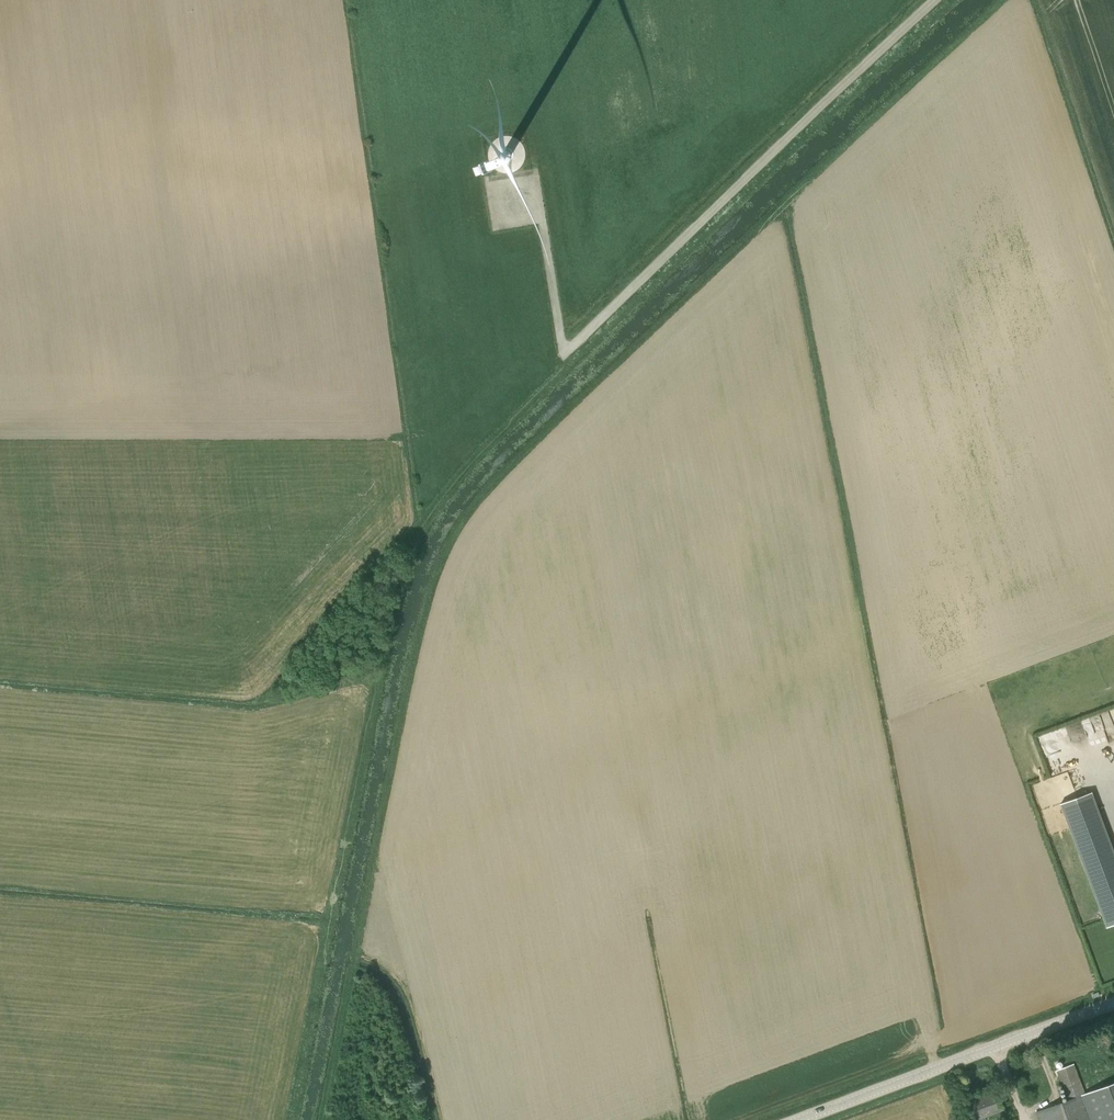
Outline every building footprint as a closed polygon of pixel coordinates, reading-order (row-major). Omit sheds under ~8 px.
[(512,157),(512,156),(512,155),(512,154),(511,154),(511,153),(510,153),(510,152),(509,152),(508,152),(507,152),(506,152),(505,152),(504,153),(503,154),(503,155),(502,156),(502,157),(503,157),(503,158),(503,159),(504,160),(505,161),(506,161),(507,161),(508,161),(509,161),(510,161),(510,160),(511,160),(511,159),(512,158),(512,157)] [(1064,795),(1075,792),(1069,772),(1065,773),(1067,781),(1056,785),(1054,777),(1042,780),(1046,794),(1042,795),(1045,804),(1057,800),(1054,788),(1061,786),(1064,795)] [(1061,804),(1107,927),(1113,924),(1113,852),(1091,792),(1061,804)] [(1035,1113),(1038,1119),(1113,1119),(1113,1083),(1085,1093),(1074,1064),(1056,1071),(1068,1101),(1035,1113)] [(967,1103),(973,1119),(974,1119),(1003,1109),(997,1092),(967,1103)]
